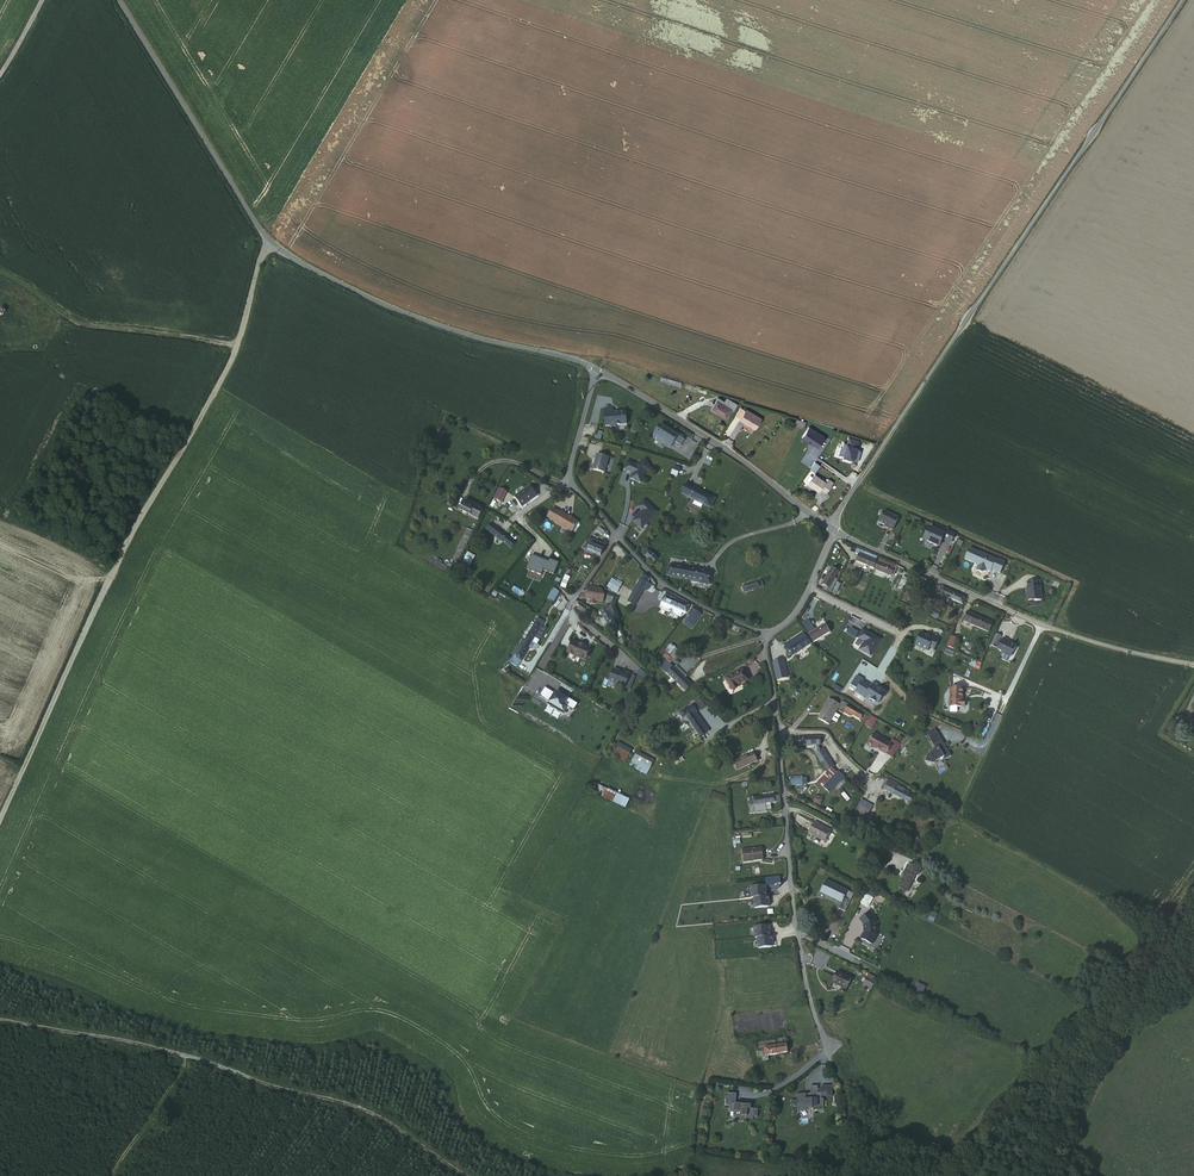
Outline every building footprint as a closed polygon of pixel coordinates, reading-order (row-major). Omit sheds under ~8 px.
[(682,380),(666,375),(664,381),(680,386),(682,380)] [(719,396),(717,399),(731,408),(730,410),(733,411),(737,404),(726,397),(725,400),(719,396)] [(731,408),(717,399),(712,407),(726,418),(730,410),(731,408)] [(741,417),(740,419),(756,428),(764,417),(747,407),(746,409),(741,406),(736,414),(741,417)] [(604,410),(606,427),(610,427),(610,428),(617,427),(616,426),(627,425),(626,413),(620,413),(620,414),(616,414),(613,414),(613,410),(604,410)] [(733,439),(744,423),(734,417),(724,433),(733,439)] [(457,422),(451,420),(448,427),(453,429),(457,422)] [(685,439),(659,424),(651,437),(678,452),(685,439)] [(814,424),(812,431),(821,435),(824,428),(814,424)] [(598,454),(594,469),(605,472),(610,457),(598,454)] [(826,479),(815,471),(808,481),(819,489),(821,486),(826,479)] [(828,475),(826,479),(821,486),(826,490),(834,480),(828,475)] [(516,495),(524,505),(538,493),(530,483),(516,495)] [(691,483),(686,493),(714,507),(719,497),(691,483)] [(508,492),(501,489),(497,497),(504,500),(508,492)] [(464,496),(462,500),(460,505),(478,515),(482,506),(464,496)] [(561,511),(554,506),(549,514),(556,518),(555,520),(571,531),(578,520),(562,509),(561,511)] [(537,508),(531,514),(534,517),(540,512),(537,508)] [(898,518),(883,510),(878,521),(887,526),(886,527),(891,530),(898,518)] [(521,546),(505,533),(491,523),(486,531),(517,553),(521,546)] [(603,528),(596,524),(592,531),(598,535),(603,528)] [(942,540),(951,544),(955,535),(929,524),(922,541),(939,548),(942,540)] [(472,529),(465,525),(458,538),(465,542),(472,529)] [(579,547),(598,554),(603,541),(586,536),(579,547)] [(659,560),(648,549),(644,553),(656,565),(659,560)] [(1004,565),(980,554),(969,549),(964,560),(973,564),(975,564),(978,565),(976,571),(981,574),(985,572),(986,571),(989,573),(990,571),(999,575),(1004,565)] [(467,551),(461,564),(469,568),(475,555),(467,551)] [(871,555),(865,552),(861,563),(878,570),(880,565),(878,565),(879,561),(869,557),(871,555)] [(530,554),(527,562),(534,565),(537,557),(530,554)] [(527,562),(524,567),(539,574),(541,569),(552,574),(557,563),(548,559),(547,561),(537,557),(534,565),(527,562)] [(880,565),(878,570),(894,576),(897,570),(891,567),(892,565),(882,561),(880,565)] [(711,571),(670,566),(669,575),(710,581),(711,571)] [(836,575),(830,572),(823,586),(830,589),(836,575)] [(641,574),(637,584),(643,588),(645,589),(651,579),(641,574)] [(560,586),(565,588),(570,577),(565,575),(560,586)] [(907,579),(902,577),(897,587),(902,590),(907,579)] [(927,586),(929,581),(919,577),(917,582),(927,586)] [(611,578),(606,587),(617,593),(622,584),(611,578)] [(761,580),(742,585),(743,590),(762,585),(761,580)] [(1040,602),(1038,583),(1026,584),(1027,590),(1026,590),(1026,592),(1027,592),(1027,594),(1026,595),(1027,602),(1033,601),(1034,603),(1040,602)] [(643,588),(637,584),(628,601),(635,604),(643,588)] [(597,587),(586,585),(585,592),(582,591),(581,597),(591,599),(590,602),(594,603),(594,599),(602,601),(603,595),(598,594),(599,590),(596,590),(597,587)] [(548,596),(554,600),(560,590),(554,586),(548,596)] [(964,607),(967,602),(944,591),(937,604),(943,606),(947,600),(964,607)] [(690,606),(665,594),(661,601),(686,612),(690,606)] [(607,603),(598,608),(606,621),(612,617),(607,609),(609,607),(607,603)] [(576,608),(584,615),(587,612),(579,605),(576,608)] [(941,614),(932,610),(929,615),(938,619),(941,614)] [(701,615),(695,611),(685,624),(691,628),(701,615)] [(994,623),(971,612),(966,621),(989,633),(994,623)] [(535,622),(524,641),(531,644),(542,626),(535,622)] [(805,627),(809,634),(816,630),(812,625),(809,627),(808,625),(805,627)] [(816,630),(809,634),(815,642),(829,633),(823,625),(816,630)] [(890,633),(885,631),(879,643),(887,647),(889,642),(887,641),(890,633)] [(914,646),(928,652),(929,648),(934,651),(939,640),(921,632),(914,646)] [(791,646),(806,636),(803,633),(785,646),(793,657),(797,655),(791,646)] [(950,635),(944,646),(957,651),(962,641),(950,635)] [(995,635),(990,646),(995,648),(999,637),(995,635)] [(812,644),(806,636),(791,646),(797,655),(812,644)] [(1010,640),(1005,638),(999,649),(1004,651),(1003,653),(1011,657),(1014,656),(1018,646),(1013,644),(1009,642),(1010,640)] [(572,640),(566,652),(583,660),(589,648),(572,640)] [(531,644),(524,641),(516,656),(522,660),(531,644)] [(676,643),(668,651),(677,657),(683,650),(676,643)] [(677,657),(668,651),(664,655),(668,660),(662,666),(668,672),(676,665),(673,662),(677,657)] [(849,661),(839,654),(837,658),(846,665),(849,661)] [(521,663),(522,660),(516,656),(515,655),(513,659),(511,658),(507,664),(517,670),(521,663)] [(970,665),(978,670),(981,665),(972,661),(970,665)] [(784,675),(781,663),(775,665),(778,676),(784,675)] [(668,672),(686,691),(687,693),(694,686),(676,665),(668,672)] [(745,668),(728,676),(733,689),(741,685),(740,683),(751,678),(745,668)] [(636,673),(643,680),(647,676),(640,669),(636,673)] [(624,688),(628,674),(623,672),(623,674),(612,670),(608,680),(609,682),(619,685),(618,686),(624,688)] [(854,693),(879,705),(886,691),(855,677),(850,685),(856,688),(854,693)] [(574,710),(578,704),(545,686),(539,697),(565,711),(567,707),(574,710)] [(965,688),(952,687),(951,706),(966,707),(967,701),(964,700),(965,688)] [(838,703),(827,697),(817,716),(827,722),(838,703)] [(693,700),(680,709),(681,710),(693,702),(693,700)] [(681,710),(685,715),(686,714),(700,734),(709,728),(697,709),(698,708),(693,702),(681,710)] [(863,713),(847,703),(844,709),(860,718),(863,713)] [(863,725),(871,729),(876,719),(869,715),(863,725)] [(926,733),(935,749),(924,755),(929,766),(949,756),(935,729),(926,733)] [(868,744),(887,754),(893,744),(874,733),(868,744)] [(821,736),(797,735),(796,744),(821,744),(821,736)] [(626,762),(632,748),(618,742),(612,755),(626,762)] [(636,748),(633,751),(632,754),(651,763),(655,757),(636,748)] [(825,755),(822,750),(819,753),(821,756),(825,761),(832,770),(834,768),(827,759),(825,755)] [(751,755),(733,763),(736,769),(753,762),(751,755)] [(838,787),(845,779),(838,772),(831,782),(838,787)] [(807,779),(790,779),(790,787),(807,788),(807,779)] [(626,807),(630,799),(596,783),(592,792),(626,807)] [(905,794),(889,784),(886,790),(902,799),(905,794)] [(779,793),(748,798),(750,814),(767,811),(766,804),(780,802),(779,793)] [(815,795),(813,804),(820,805),(823,797),(815,795)] [(864,822),(873,806),(861,799),(852,815),(864,822)] [(833,831),(817,823),(811,835),(826,843),(833,831)] [(761,855),(741,859),(743,871),(763,867),(761,855)] [(909,866),(906,864),(901,876),(903,877),(898,887),(908,891),(916,874),(917,875),(920,869),(910,864),(909,866)] [(855,891),(828,879),(824,889),(843,898),(839,907),(847,910),(855,891)] [(754,916),(769,914),(768,903),(766,903),(765,893),(750,894),(751,905),(753,905),(754,916)] [(928,920),(934,922),(937,914),(931,912),(928,920)] [(873,914),(860,916),(864,943),(877,941),(873,914)] [(757,946),(759,956),(773,954),(772,943),(770,944),(769,933),(754,935),(755,946),(757,946)] [(849,976),(834,969),(829,980),(844,987),(849,976)] [(866,977),(862,986),(873,990),(876,980),(866,977)] [(914,989),(923,993),(927,986),(917,982),(914,989)] [(788,1052),(787,1047),(786,1039),(756,1044),(759,1057),(763,1056),(763,1061),(769,1060),(768,1055),(788,1052)] [(796,1092),(797,1107),(805,1107),(804,1105),(812,1104),(812,1107),(817,1107),(817,1103),(822,1102),(822,1095),(819,1095),(819,1090),(816,1090),(809,1090),(809,1093),(804,1093),(804,1092),(796,1092)] [(748,1112),(754,1113),(755,1110),(759,1110),(759,1103),(752,1102),(752,1099),(736,1098),(736,1092),(727,1092),(726,1098),(731,1098),(731,1106),(735,1106),(735,1109),(748,1110),(748,1112)]
